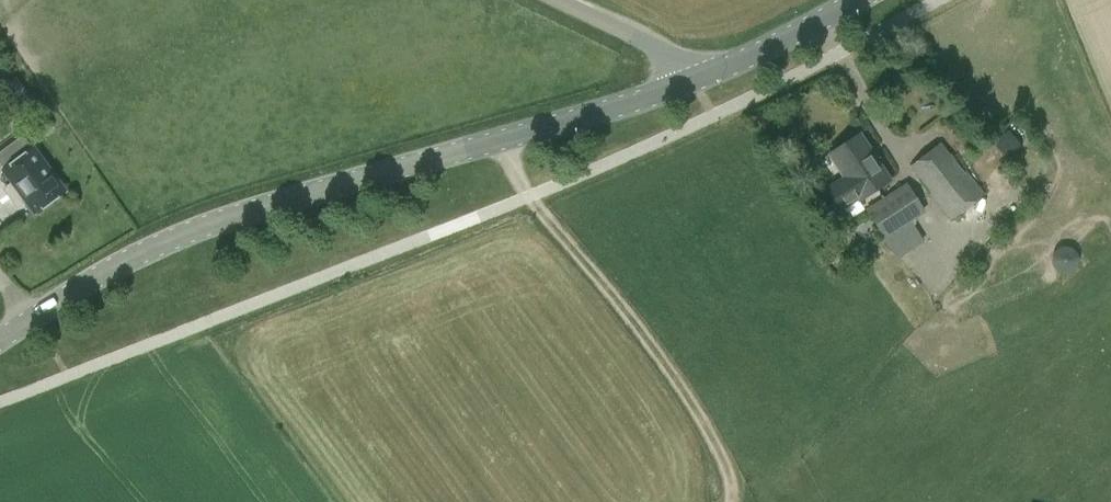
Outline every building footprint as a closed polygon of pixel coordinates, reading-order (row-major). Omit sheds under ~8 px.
[(830,153),(844,175),(826,187),(840,209),(858,198),(860,200),(891,180),(861,133),(830,153)] [(4,169),(13,182),(5,189),(17,206),(26,200),(36,213),(67,190),(34,147),(33,148),(23,135),(0,152),(0,163),(4,169)] [(929,194),(950,220),(985,192),(967,169),(964,171),(941,141),(910,165),(931,192),(929,194)] [(884,238),(925,211),(906,181),(865,209),(884,238)]
